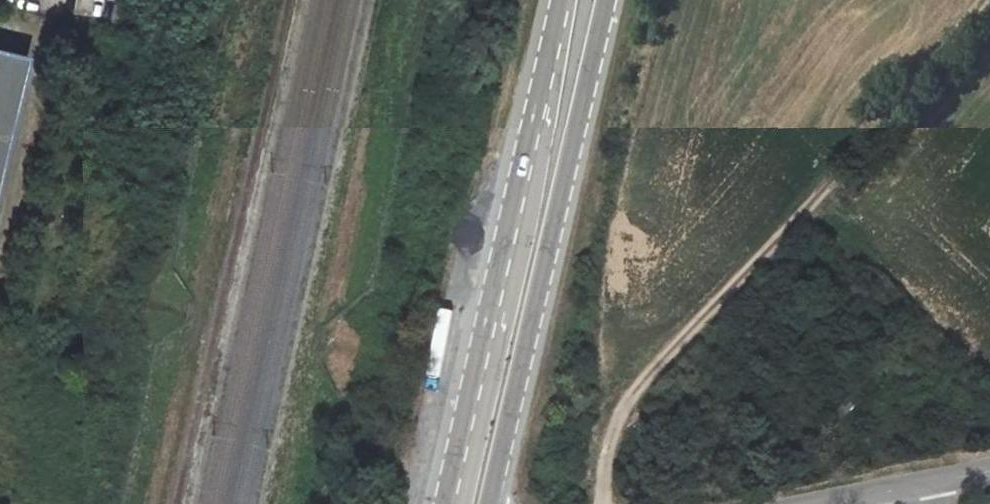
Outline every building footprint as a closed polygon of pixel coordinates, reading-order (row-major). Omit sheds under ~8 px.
[(26,56),(0,50),(0,165),(26,56)]
